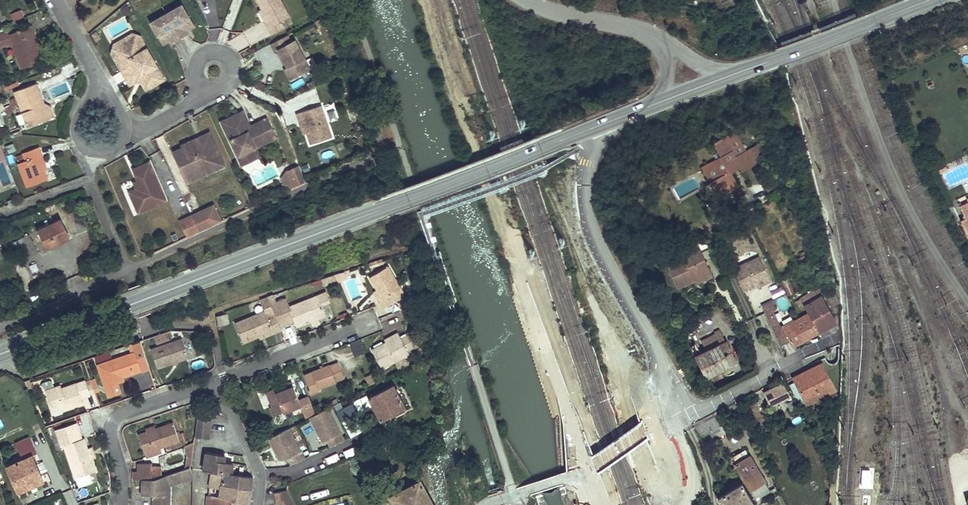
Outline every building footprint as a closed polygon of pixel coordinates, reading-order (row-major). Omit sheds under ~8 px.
[(287,0),(264,0),(265,1),(270,11),(267,13),(275,27),(287,21),(283,14),(292,10),(287,0)] [(270,11),(265,1),(262,3),(267,13),(270,11)] [(185,28),(193,23),(182,4),(166,13),(180,38),(188,33),(187,30),(185,28)] [(131,12),(127,6),(121,9),(125,16),(131,12)] [(13,21),(24,17),(21,10),(10,14),(13,21)] [(151,22),(162,41),(169,37),(171,40),(172,42),(180,38),(166,13),(151,22)] [(35,34),(32,26),(9,34),(7,30),(0,32),(0,48),(11,44),(21,69),(43,61),(38,49),(37,49),(32,35),(35,34)] [(295,71),(312,62),(298,33),(294,35),(290,28),(274,36),(277,43),(281,42),(290,60),(295,71)] [(111,53),(141,37),(140,35),(134,33),(114,44),(111,53)] [(32,35),(37,49),(38,49),(41,48),(35,34),(32,35)] [(165,79),(141,37),(111,53),(130,85),(140,79),(146,90),(165,79)] [(292,72),(295,71),(290,60),(286,61),(292,72)] [(27,127),(50,118),(46,109),(49,106),(45,104),(37,83),(13,91),(27,127)] [(335,131),(324,99),(300,107),(303,115),(306,114),(310,127),(314,138),(335,131)] [(46,109),(50,118),(54,116),(51,107),(49,106),(46,109)] [(221,120),(223,125),(242,117),(249,133),(252,132),(251,130),(262,125),(261,121),(250,126),(243,110),(221,120)] [(254,148),(276,138),(268,118),(261,121),(262,125),(251,130),(252,132),(249,133),(242,117),(223,125),(229,139),(231,139),(234,137),(239,149),(236,150),(238,155),(254,148)] [(721,150),(701,160),(709,175),(715,171),(720,179),(729,183),(737,179),(730,166),(740,161),(742,165),(757,157),(749,143),(745,145),(737,129),(727,135),(725,131),(714,136),(721,150)] [(191,140),(192,142),(207,136),(210,143),(215,141),(210,131),(191,140)] [(183,147),(174,151),(188,182),(206,173),(204,169),(215,164),(213,161),(222,157),(215,141),(210,143),(207,136),(192,142),(191,140),(182,144),(183,147)] [(239,149),(234,137),(231,139),(236,150),(239,149)] [(40,157),(43,156),(39,147),(22,154),(25,161),(17,164),(26,187),(48,179),(45,170),(40,157)] [(254,148),(238,155),(242,164),(258,157),(254,148)] [(948,160),(946,155),(939,158),(941,163),(948,160)] [(226,164),(222,157),(213,161),(215,164),(204,169),(206,173),(226,164)] [(137,213),(166,200),(150,162),(132,170),(137,180),(140,187),(135,189),(128,192),(137,213)] [(285,191),(306,182),(300,165),(290,166),(280,180),(285,191)] [(713,183),(720,179),(715,171),(709,175),(713,183)] [(959,213),(967,232),(967,196),(960,200),(965,211),(959,213)] [(214,204),(191,214),(199,231),(222,220),(214,204)] [(199,231),(191,214),(180,220),(187,236),(199,231)] [(61,218),(37,230),(48,250),(71,238),(61,218)] [(668,253),(678,276),(694,269),(693,267),(709,260),(699,239),(668,253)] [(760,254),(731,265),(742,292),(770,280),(760,254)] [(388,298),(409,284),(391,258),(374,269),(381,280),(387,288),(383,290),(388,298)] [(694,269),(696,273),(711,266),(709,260),(693,267),(694,269)] [(338,265),(341,274),(351,270),(348,262),(338,265)] [(785,278),(779,281),(785,293),(790,290),(785,278)] [(387,288),(381,280),(378,282),(383,290),(387,288)] [(805,299),(808,304),(817,322),(834,314),(817,281),(800,289),(801,292),(797,294),(801,301),(805,299)] [(333,293),(329,283),(321,287),(325,296),(333,293)] [(419,284),(404,290),(407,297),(422,291),(419,284)] [(276,285),(272,287),(282,313),(292,309),(293,311),(296,312),(298,311),(300,317),(315,311),(321,308),(329,305),(325,296),(321,287),(293,298),(289,290),(280,294),(276,285)] [(272,287),(264,290),(268,300),(238,313),(245,332),(262,326),(276,320),(277,323),(285,320),(282,313),(272,287)] [(741,300),(735,288),(731,291),(737,302),(741,300)] [(776,301),(782,312),(790,307),(784,296),(776,301)] [(818,324),(817,322),(808,304),(799,309),(784,316),(793,336),(818,324)] [(687,311),(692,321),(702,316),(697,306),(687,311)] [(276,320),(262,326),(263,329),(277,323),(276,320)] [(391,332),(405,325),(403,322),(389,329),(391,332)] [(697,333),(690,336),(705,369),(737,353),(722,323),(703,331),(708,342),(703,345),(697,333)] [(391,332),(376,339),(385,357),(411,344),(409,340),(417,336),(412,325),(406,328),(405,325),(391,332)] [(181,332),(151,344),(158,362),(188,350),(181,332)] [(409,340),(411,344),(420,340),(417,336),(409,340)] [(353,356),(363,353),(360,339),(350,341),(353,356)] [(130,349),(98,362),(107,383),(119,378),(118,375),(123,373),(148,363),(139,340),(132,342),(134,348),(130,349)] [(332,354),(307,363),(313,379),(320,376),(321,378),(339,372),(338,369),(346,366),(340,352),(332,355),(332,354)] [(823,355),(806,363),(795,369),(807,395),(835,382),(836,382),(823,355)] [(376,363),(368,365),(372,375),(379,371),(376,363)] [(278,378),(269,381),(275,396),(273,396),(277,406),(305,394),(310,407),(319,403),(312,386),(303,389),(296,372),(288,375),(289,378),(280,382),(278,378)] [(786,373),(765,384),(771,395),(787,387),(790,392),(794,390),(786,373)] [(91,377),(83,380),(89,393),(96,390),(91,377)] [(123,388),(119,378),(107,383),(111,393),(123,388)] [(83,380),(62,389),(61,385),(46,391),(54,410),(69,404),(70,407),(84,401),(82,396),(89,393),(83,380)] [(394,384),(370,396),(381,420),(396,412),(398,416),(408,411),(394,384)] [(353,405),(336,413),(346,433),(360,427),(354,416),(357,414),(353,405)] [(328,406),(307,416),(323,448),(344,438),(328,406)] [(210,410),(197,408),(194,427),(208,428),(210,410)] [(139,425),(145,443),(160,438),(179,431),(173,413),(155,419),(146,422),(139,425)] [(79,424),(59,432),(65,446),(67,445),(79,477),(99,469),(95,458),(91,449),(87,438),(85,439),(79,424)] [(291,427),(267,436),(276,460),(300,451),(291,427)] [(27,454),(11,461),(23,486),(47,475),(36,450),(41,448),(34,432),(20,438),(27,454)] [(647,450),(662,475),(687,459),(672,435),(647,450)] [(161,442),(160,438),(145,443),(147,447),(161,442)] [(208,459),(209,459),(233,462),(234,452),(227,451),(227,444),(209,442),(208,459)] [(736,456),(751,481),(764,473),(750,448),(745,451),(741,445),(734,448),(738,455),(736,456)] [(142,454),(141,469),(154,469),(154,454),(142,454)] [(156,504),(172,504),(175,474),(189,469),(190,458),(158,468),(156,504)] [(209,459),(209,464),(213,465),(212,472),(222,473),(220,487),(218,487),(216,502),(212,501),(211,504),(249,504),(253,477),(232,475),(233,462),(209,459)] [(253,464),(233,462),(232,475),(253,477),(255,466),(253,464)] [(739,475),(718,488),(729,504),(758,504),(739,475)] [(421,476),(389,493),(395,504),(436,504),(421,476)] [(290,481),(277,484),(280,494),(285,493),(294,491),(290,481)] [(285,493),(288,504),(298,504),(299,504),(294,491),(285,493)]
